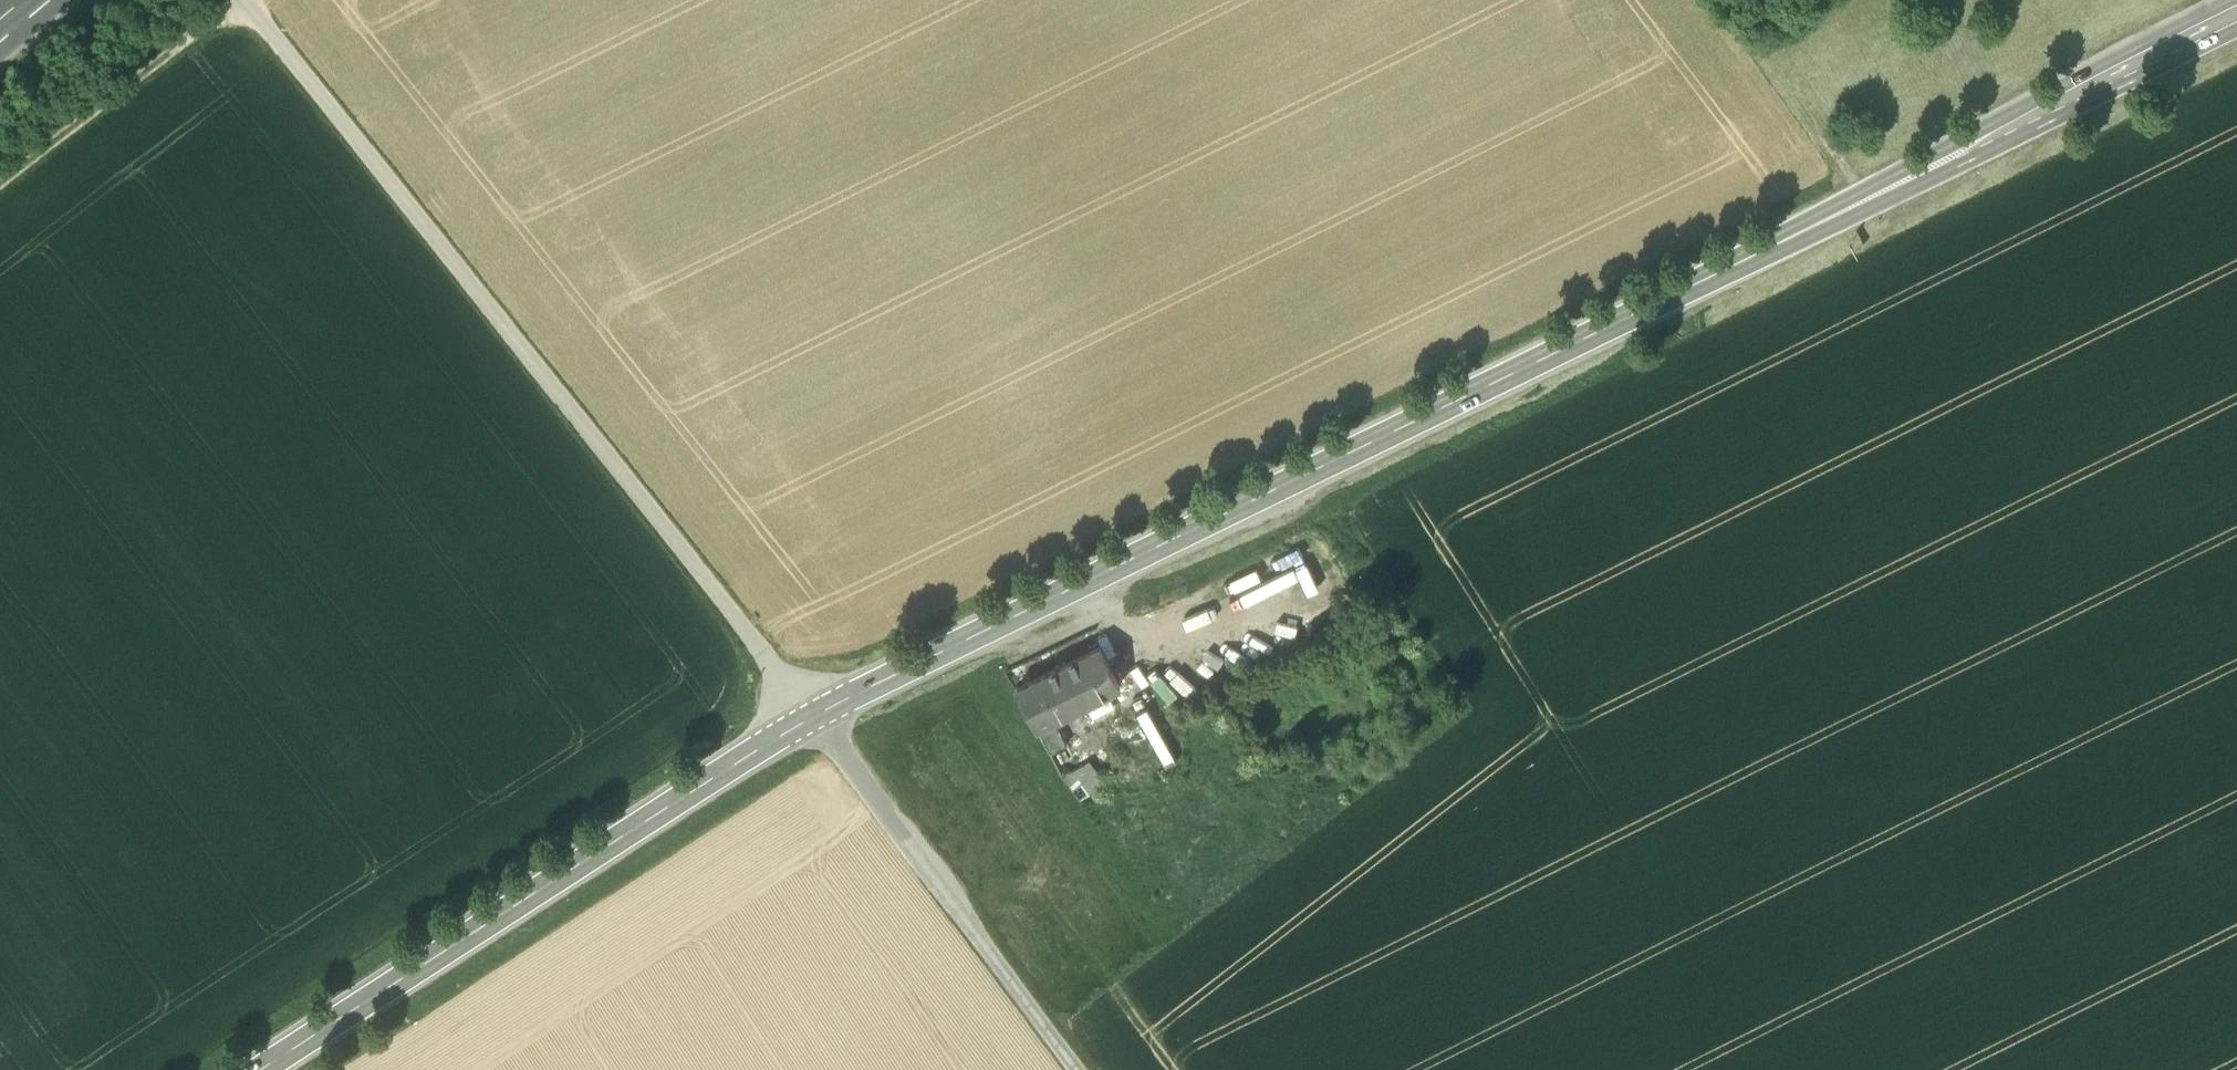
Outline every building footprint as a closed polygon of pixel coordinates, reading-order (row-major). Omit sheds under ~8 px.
[(1072,664),(1020,691),(1045,738),(1138,690),(1113,642),(1072,664)] [(1090,758),(1061,770),(1072,796),(1101,784),(1090,758)]
